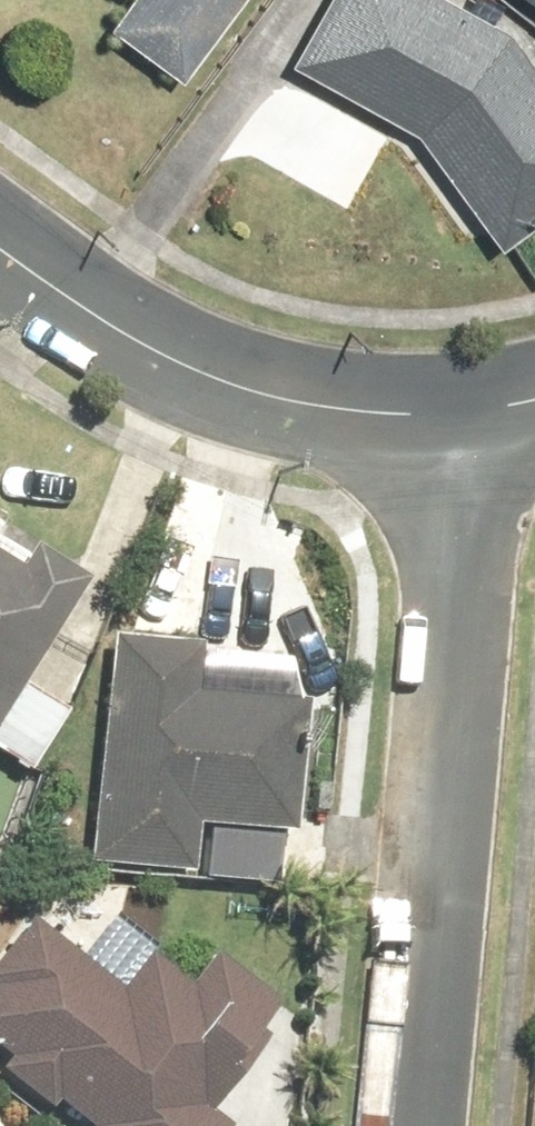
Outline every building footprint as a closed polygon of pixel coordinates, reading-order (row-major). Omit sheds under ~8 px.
[(234,0),(115,0),(97,25),(176,81),(234,0)] [(508,28),(458,0),(318,0),(283,59),(412,135),(499,252),(534,225),(534,63),(508,28)] [(28,778),(66,713),(24,688),(90,576),(0,523),(0,761),(28,778)] [(196,646),(107,640),(91,867),(192,873),(195,826),(297,833),(306,701),(192,693),(196,646)] [(276,836),(207,831),(203,880),(273,886),(276,836)] [(278,1008),(208,952),(184,982),(148,953),(119,989),(35,922),(0,965),(0,1075),(53,1118),(59,1111),(78,1125),(227,1125),(219,1120),(239,1094),(231,1087),(266,1042),(256,1034),(278,1008)]
